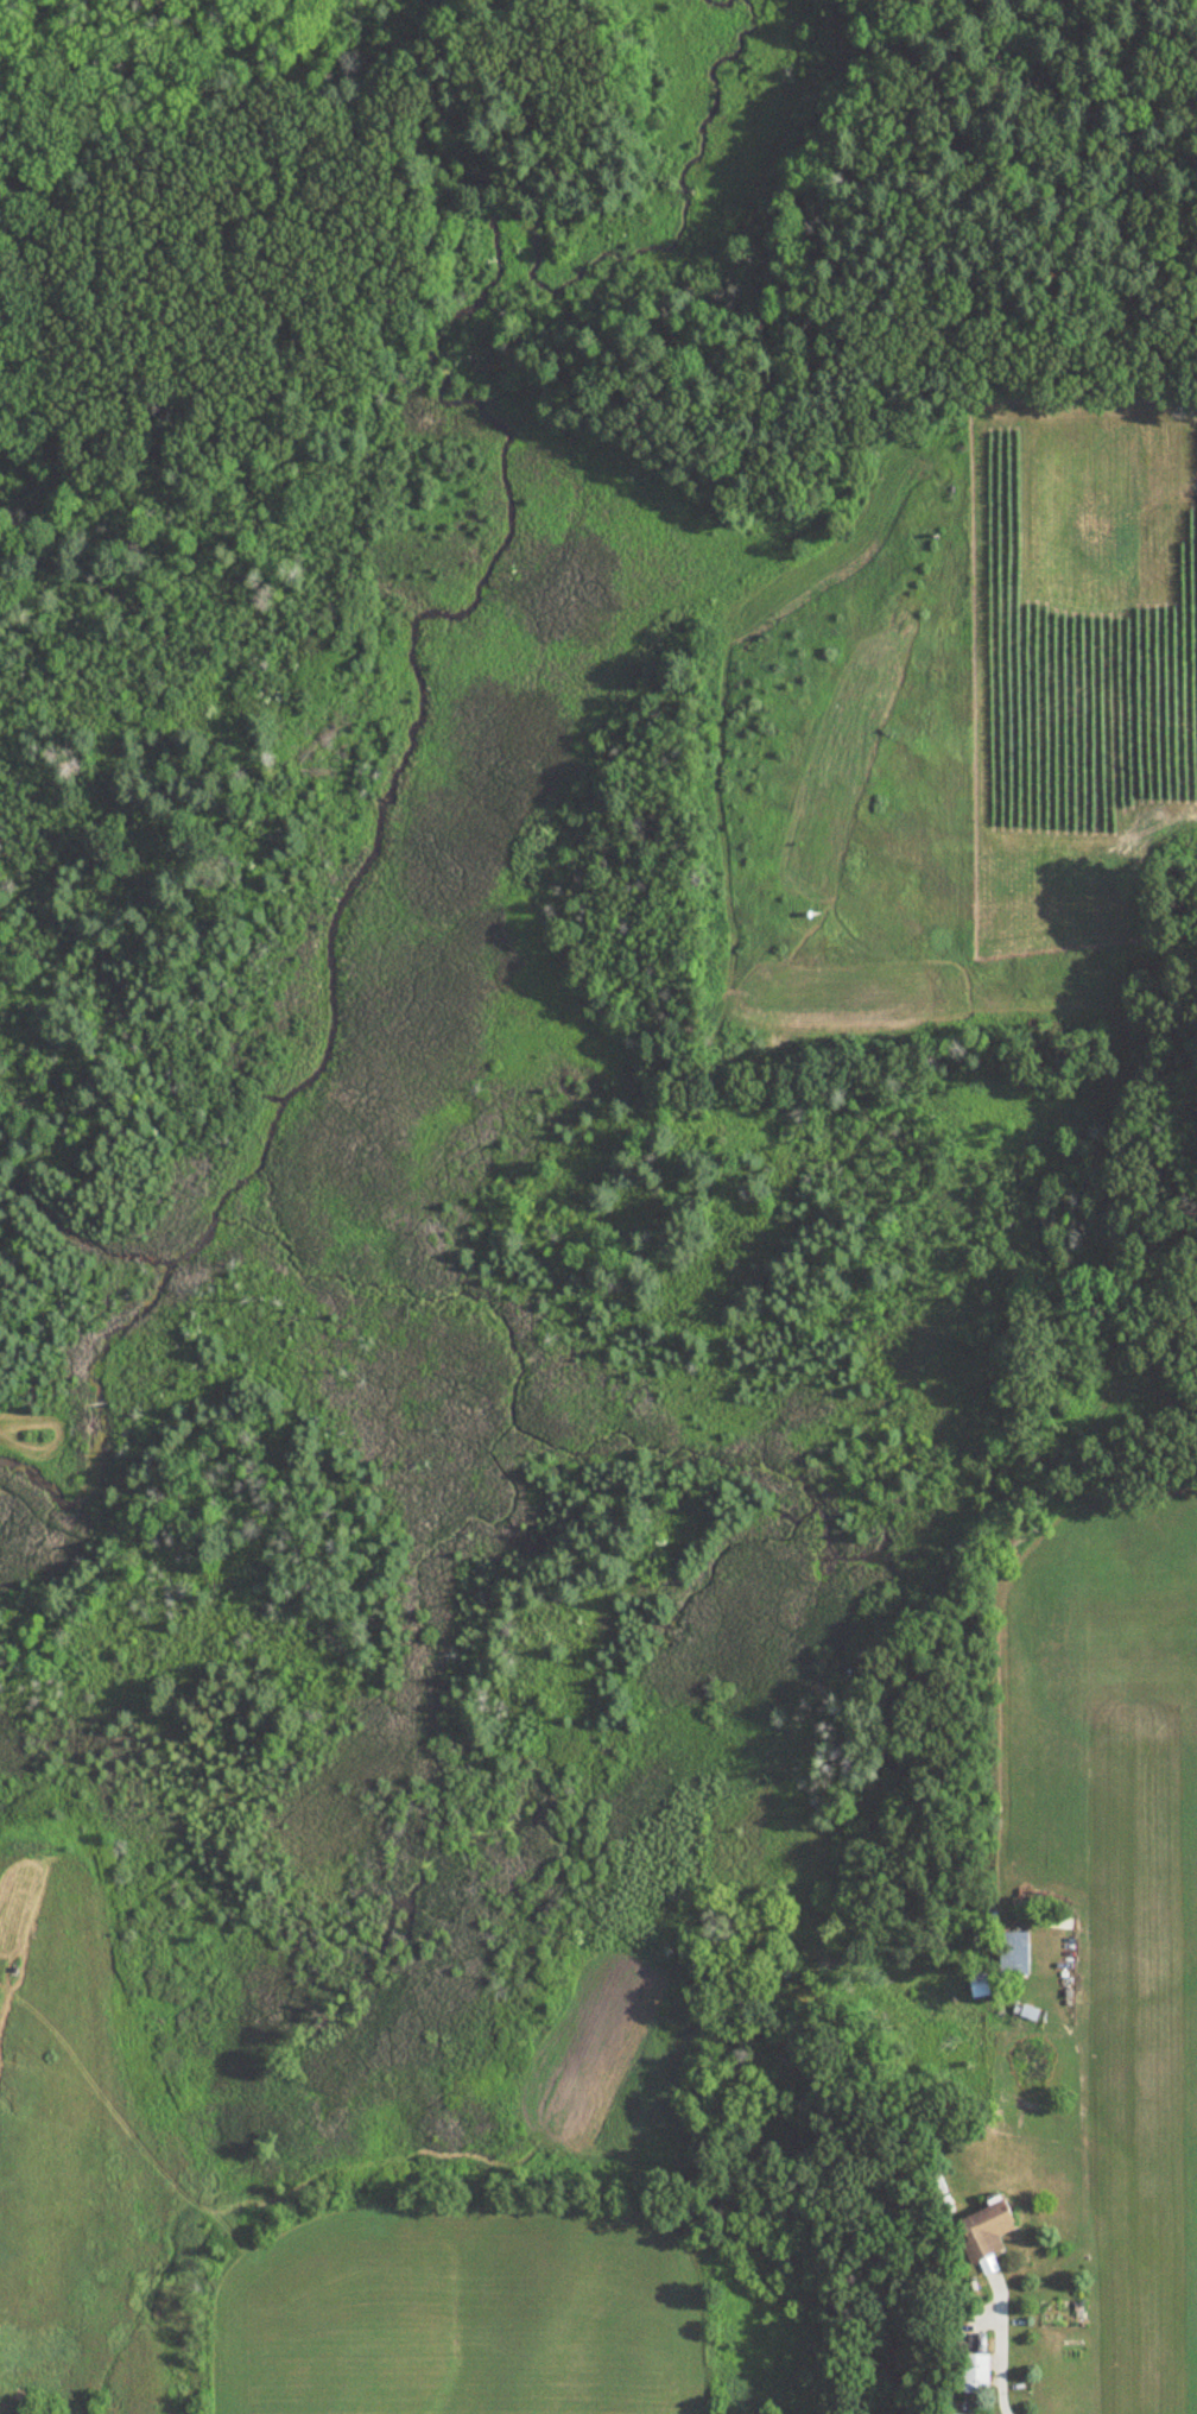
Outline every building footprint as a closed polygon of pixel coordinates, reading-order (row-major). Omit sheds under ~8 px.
[(1070,1927),(1070,1917),(1032,1917),(1032,1927),(1070,1927)] [(999,1976),(1027,1976),(1027,1932),(999,1932),(999,1976)] [(988,1995),(985,1972),(967,1975),(971,1998),(988,1995)] [(1012,2231),(1002,2202),(953,2220),(969,2262),(1002,2250),(997,2236),(1012,2231)] [(961,2394),(988,2394),(988,2355),(961,2355),(961,2394)] [(824,2370),(817,2372),(820,2381),(827,2379),(824,2370)]
